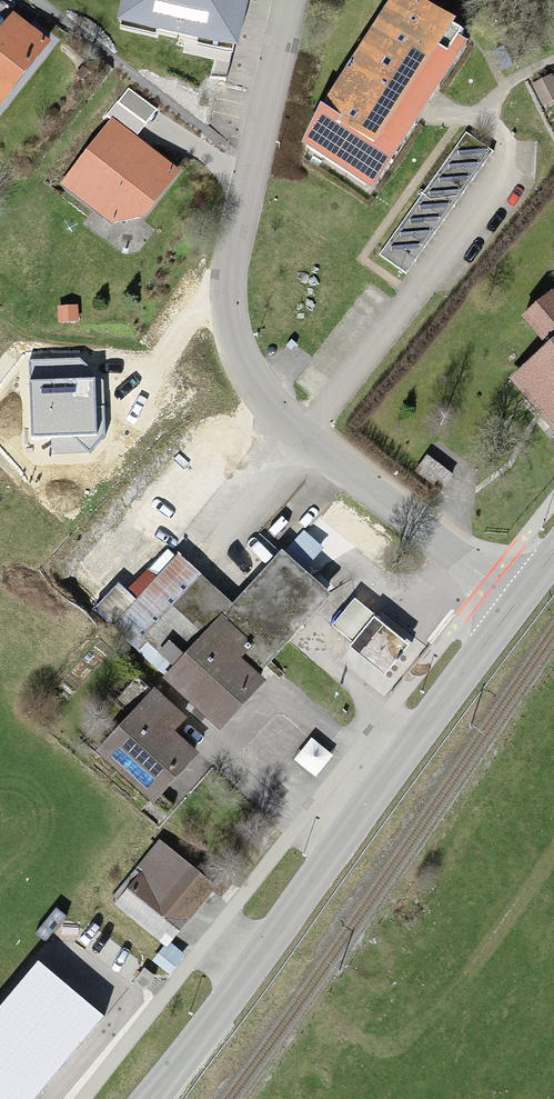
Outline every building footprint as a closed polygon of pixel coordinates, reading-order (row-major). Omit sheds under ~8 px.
[(122,12),(234,34),(241,0),(125,0),(122,12)] [(399,6),(305,150),(368,191),(462,48),(399,6)] [(0,38),(0,112),(6,116),(54,51),(13,21),(0,38)] [(159,108),(128,84),(104,115),(111,121),(62,184),(110,221),(144,213),(177,170),(136,138),(159,108)] [(491,151),(466,133),(380,255),(405,273),(491,151)] [(516,379),(553,421),(553,294),(526,319),(551,347),(516,379)] [(29,359),(33,437),(52,436),(53,453),(89,451),(104,435),(102,380),(80,357),(29,359)] [(450,474),(427,458),(417,473),(439,489),(450,474)] [(233,603),(177,553),(114,623),(169,673),(167,676),(221,724),(260,681),(255,676),(329,594),(302,569),(322,548),(304,532),(286,553),(281,550),(233,603)] [(375,614),(356,599),(334,627),(353,642),(375,614)] [(408,644),(375,618),(352,647),(385,673),(408,644)] [(183,717),(155,692),(102,751),(154,798),(194,754),(170,731),(183,717)] [(210,888),(159,846),(116,898),(167,940),(210,888)] [(39,964),(0,1011),(0,1098),(34,1098),(102,1017),(39,964)]
